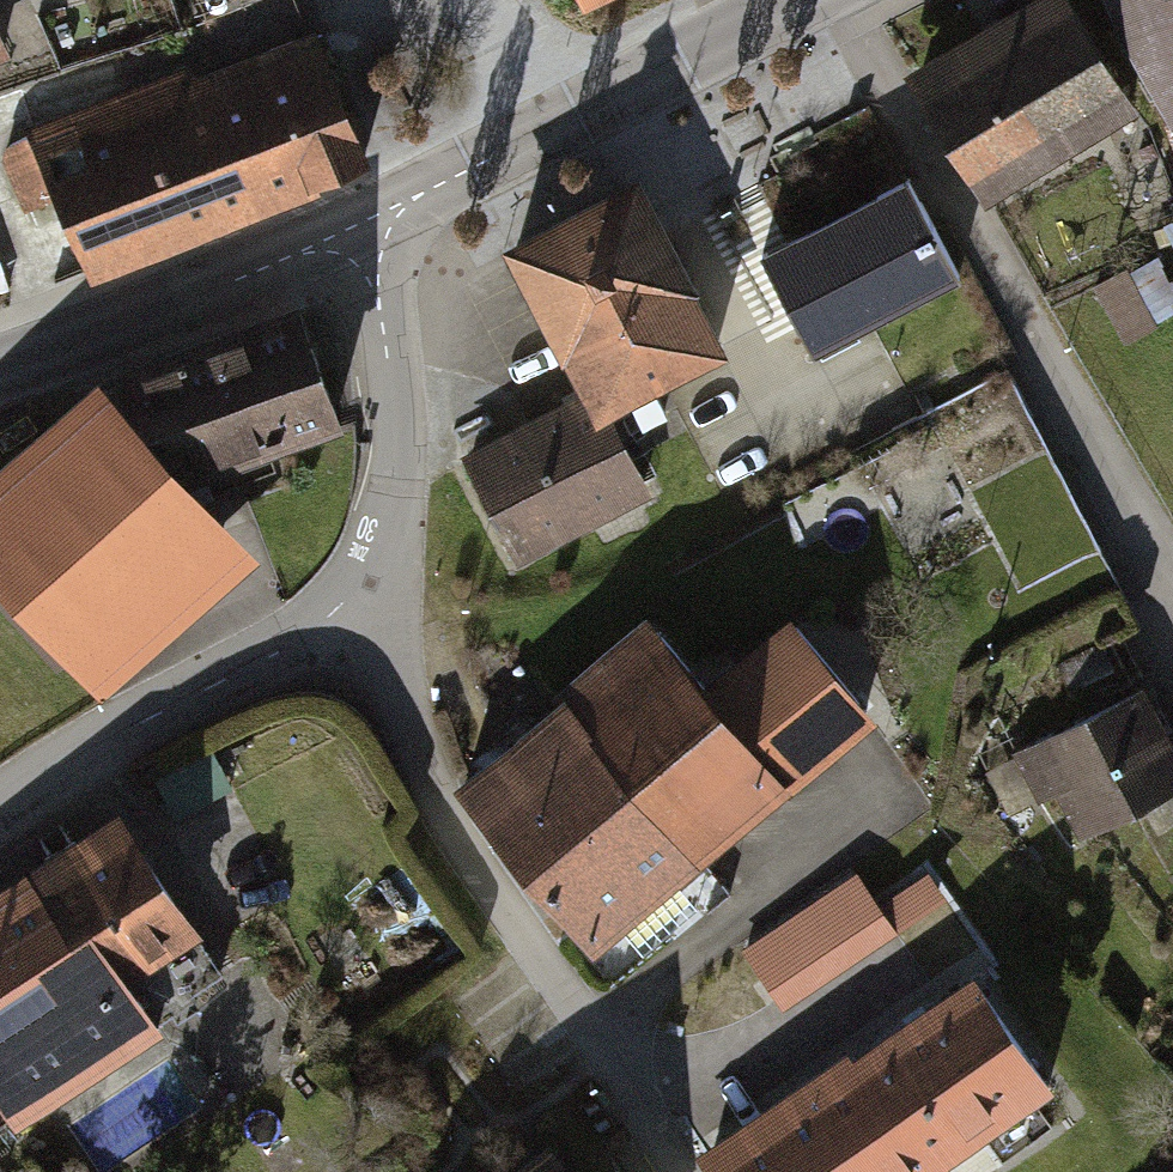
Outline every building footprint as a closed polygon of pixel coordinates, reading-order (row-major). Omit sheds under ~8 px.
[(578,10),(597,0),(573,0),(578,10)] [(911,70),(993,199),(1135,110),(1065,0),(1023,0),(911,70)] [(1166,124),(1172,121),(1172,0),(1115,0),(1166,124)] [(183,61),(15,127),(79,289),(312,197),(308,188),(366,166),(315,36),(192,84),(183,61)] [(897,185),(754,266),(808,362),(951,281),(897,185)] [(608,196),(499,256),(571,390),(591,426),(606,418),(719,357),(627,186),(608,196)] [(1090,298),(1120,350),(1169,322),(1138,269),(1090,298)] [(0,458),(0,610),(91,709),(246,558),(186,497),(349,422),(309,311),(87,373),(0,458)] [(571,390),(450,455),(508,561),(643,488),(606,418),(591,426),(571,390)] [(640,610),(550,687),(625,773),(703,863),(871,718),(786,620),(707,688),(640,610)] [(1013,755),(1067,853),(1172,795),(1172,748),(1139,686),(1013,755)] [(436,786),(511,872),(625,773),(550,687),(436,786)] [(208,760),(154,790),(173,823),(226,793),(208,760)] [(703,863),(625,773),(511,872),(589,961),(703,863)] [(108,995),(124,983),(193,935),(110,816),(24,875),(108,995)] [(930,958),(978,925),(936,864),(888,897),(930,958)] [(871,873),(743,929),(775,1002),(904,946),(871,873)] [(24,875),(0,892),(0,1114),(10,1129),(156,1028),(124,983),(108,995),(24,875)] [(705,1171),(913,1171),(1040,1085),(952,957),(683,1141),(705,1171)] [(484,1171),(579,1171),(546,1127),(484,1171)]
